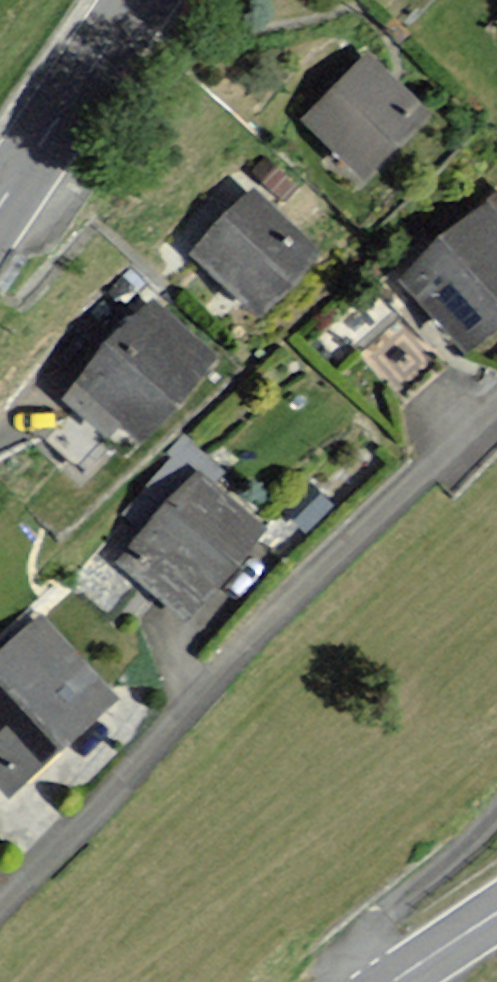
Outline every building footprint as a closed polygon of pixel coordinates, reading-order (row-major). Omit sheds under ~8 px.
[(425,113),(368,59),(314,116),(370,170),(425,113)] [(317,250),(252,190),(198,249),(263,308),(317,250)] [(481,207),(411,274),(477,342),(496,323),(496,223),(481,207)] [(211,352),(150,304),(86,385),(147,432),(211,352)] [(258,530),(198,475),(128,550),(188,605),(258,530)] [(39,618),(0,654),(0,768),(16,786),(112,696),(39,618)]
